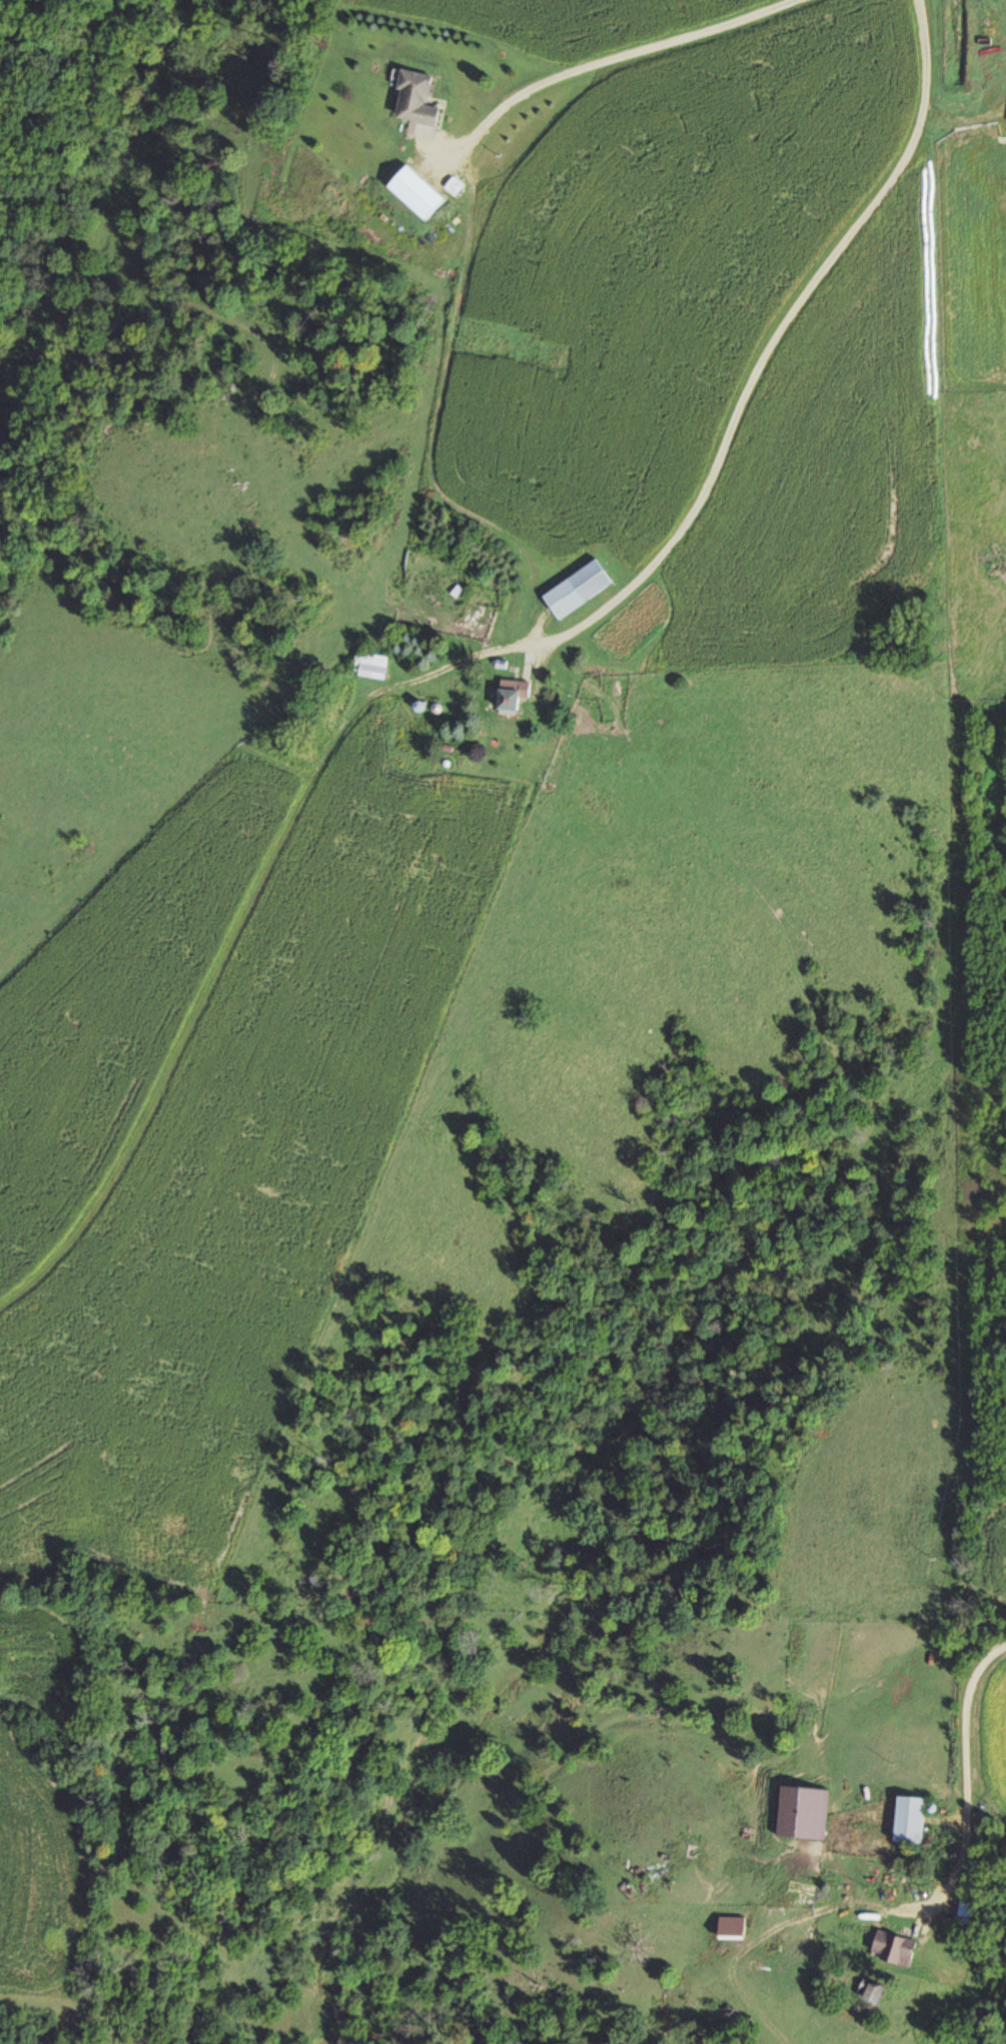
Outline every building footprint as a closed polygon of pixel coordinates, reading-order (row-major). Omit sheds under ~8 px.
[(397,88),(391,118),(434,125),(437,107),(424,105),(429,75),(396,68),(392,88),(397,88)] [(381,185),(422,222),(444,199),(403,162),(381,185)] [(537,594),(553,620),(612,584),(596,558),(537,594)] [(357,677),(386,677),(386,654),(357,654),(357,677)] [(519,698),(544,700),(546,683),(495,680),(492,712),(518,714),(519,698)] [(823,1839),(827,1788),(776,1784),(771,1835),(823,1839)] [(889,1840),(919,1842),(923,1797),(893,1795),(889,1840)] [(914,1942),(874,1928),(865,1954),(905,1968),(914,1942)] [(855,1994),(870,2004),(880,1990),(865,1979),(855,1994)]
